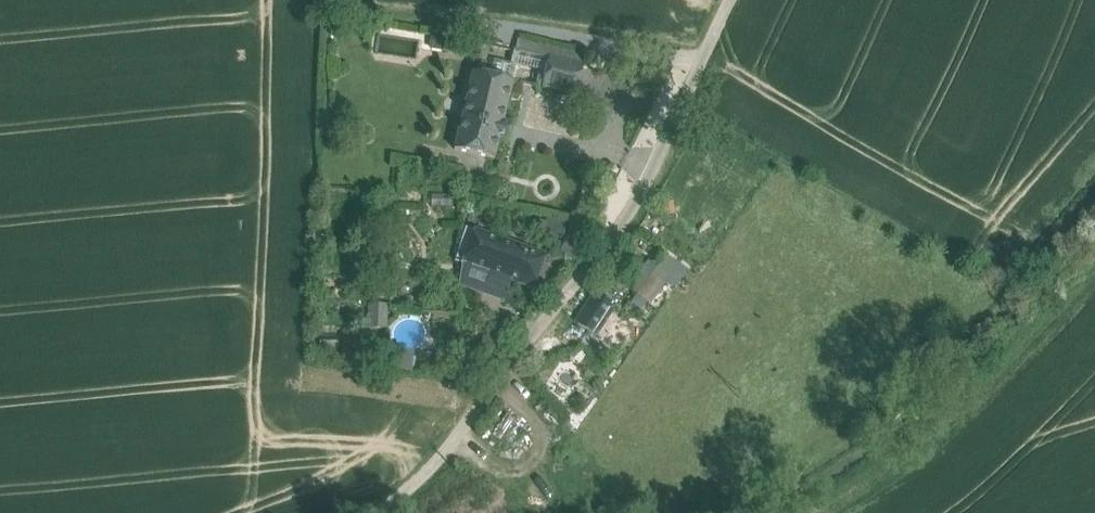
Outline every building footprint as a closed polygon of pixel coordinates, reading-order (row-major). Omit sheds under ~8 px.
[(448,34),(434,31),(431,46),(445,49),(448,34)] [(549,58),(514,51),(511,65),(516,66),(546,72),(549,58)] [(583,66),(549,58),(546,72),(543,87),(577,95),(583,66)] [(511,65),(494,61),(490,78),(512,83),(516,66),(511,65)] [(490,78),(473,74),(454,150),(494,160),(499,140),(507,143),(512,125),(503,123),(513,83),(512,83),(490,78)] [(451,195),(431,194),(431,208),(451,209),(451,195)] [(475,233),(466,230),(461,247),(468,250),(468,249),(470,249),(476,233),(475,233)] [(544,256),(475,232),(475,233),(476,233),(470,249),(468,249),(468,250),(463,264),(490,274),(487,282),(503,289),(507,280),(532,289),(544,256)] [(675,289),(687,272),(665,256),(657,267),(649,261),(629,289),(637,294),(647,302),(663,281),(667,283),(675,289)] [(651,305),(667,283),(663,281),(647,302),(651,305)] [(598,293),(577,324),(594,335),(615,305),(598,293)] [(647,302),(637,294),(631,303),(641,311),(647,302)] [(386,306),(370,306),(369,328),(385,329),(386,306)] [(510,333),(503,328),(491,343),(498,348),(510,333)]
